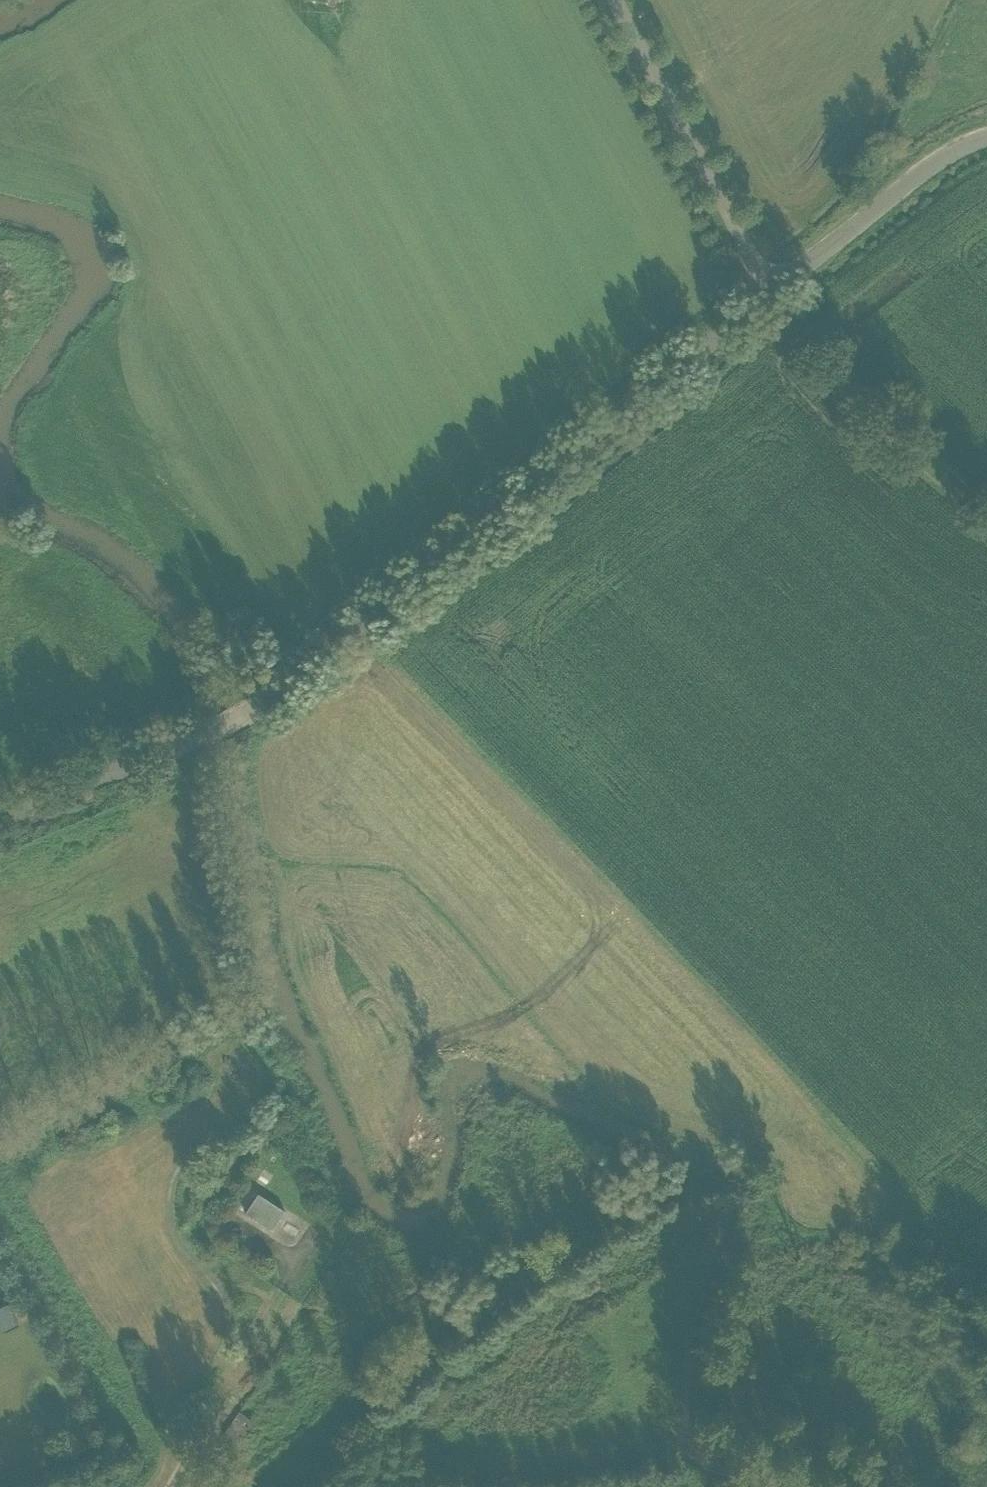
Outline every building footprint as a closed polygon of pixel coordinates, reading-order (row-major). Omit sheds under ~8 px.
[(272,1229),(285,1210),(258,1193),(246,1211),(272,1229)] [(0,1307),(0,1324),(4,1333),(19,1326),(8,1303),(0,1307)]
